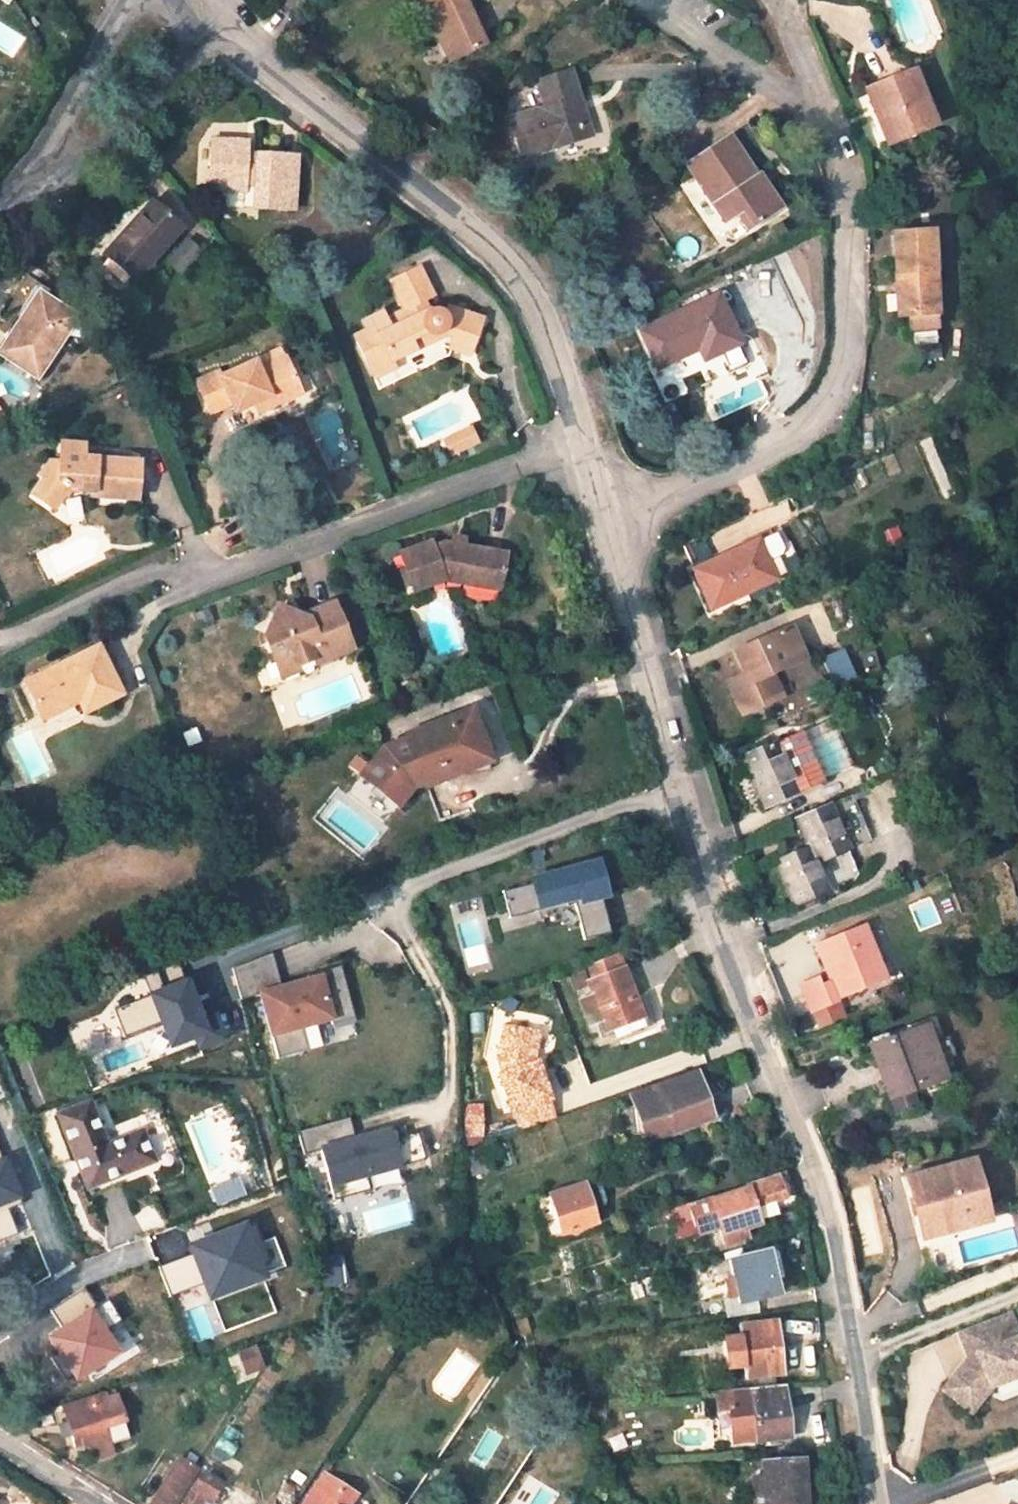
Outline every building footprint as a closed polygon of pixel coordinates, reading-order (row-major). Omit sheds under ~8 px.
[(432,18),(431,19),(450,60),(484,44),(465,0),(424,0),(432,18)] [(936,126),(914,70),(867,89),(888,145),(936,126)] [(591,135),(570,71),(538,81),(546,106),(510,119),(523,159),(591,135)] [(761,185),(729,138),(686,166),(724,222),(742,211),(751,225),(779,208),(763,184),(761,185)] [(292,209),(295,158),(258,156),(258,161),(245,160),(246,143),(211,141),(209,189),(244,190),(244,185),(256,185),(255,208),(292,209)] [(181,229),(150,203),(105,255),(134,280),(181,229)] [(935,314),(932,233),(893,234),(896,316),(908,315),(908,330),(936,329),(935,314)] [(187,236),(166,260),(181,274),(202,249),(187,236)] [(419,268),(389,284),(404,314),(408,323),(391,331),(387,323),(382,313),(365,322),(370,332),(355,339),(375,380),(395,370),(392,364),(429,345),(431,338),(433,338),(435,339),(440,338),(443,336),(455,340),(474,347),(483,319),(448,308),(445,317),(443,315),(439,312),(438,312),(436,311),(431,311),(429,313),(429,314),(424,303),(434,299),(419,268)] [(38,293),(0,349),(0,354),(35,377),(75,318),(38,293)] [(739,344),(718,296),(641,330),(657,367),(713,342),(719,353),(739,344)] [(404,314),(387,323),(391,331),(408,323),(404,314)] [(455,340),(451,351),(470,357),(474,347),(455,340)] [(285,346),(257,360),(261,369),(289,355),(285,346)] [(257,403),(272,396),(276,405),(306,391),(289,355),(261,369),(257,360),(222,377),(219,371),(198,381),(212,412),(234,401),(238,411),(257,403)] [(261,412),(276,405),(272,396),(257,403),(261,412)] [(443,438),(450,455),(480,442),(472,425),(443,438)] [(135,499),(137,463),(82,459),(83,446),(60,444),(59,464),(50,463),(42,476),(45,478),(34,495),(53,507),(68,486),(78,487),(78,490),(92,492),(92,496),(135,499)] [(757,542),(693,571),(711,607),(773,579),(778,577),(781,583),(802,573),(789,543),(783,546),(777,533),(757,542)] [(431,550),(429,545),(399,555),(413,592),(459,576),(462,576),(505,575),(504,545),(442,546),(431,550)] [(461,584),(505,583),(505,575),(462,576),(461,584)] [(332,604),(304,614),(306,619),(296,623),(292,613),(281,607),(274,610),(262,634),(272,662),(290,655),(293,664),(309,659),(311,665),(349,650),(332,604)] [(734,652),(744,674),(728,681),(742,713),(780,696),(770,674),(803,659),(789,628),(734,652)] [(118,698),(95,649),(23,684),(39,719),(75,704),(81,714),(118,698)] [(844,649),(824,656),(834,684),(855,676),(844,649)] [(278,678),(311,665),(309,659),(293,664),(290,655),(272,662),(278,678)] [(408,739),(385,748),(362,777),(399,806),(414,787),(425,783),(426,785),(463,771),(460,765),(480,757),(471,732),(478,730),(471,711),(408,736),(408,739)] [(742,758),(762,807),(824,779),(802,730),(742,758)] [(867,842),(847,797),(794,819),(806,847),(774,861),(794,907),(826,893),(825,890),(851,880),(856,869),(848,850),(867,842)] [(575,901),(584,939),(611,932),(603,899),(611,897),(602,860),(502,885),(510,917),(575,901)] [(829,967),(842,998),(884,981),(861,925),(816,944),(826,969),(829,967)] [(258,993),(276,1058),(323,1045),(319,1030),(354,1019),(339,966),(279,983),(271,954),(235,964),(244,997),(258,993)] [(641,1015),(618,954),(583,967),(593,995),(581,1000),(586,1013),(599,1009),(604,1021),(595,1024),(600,1037),(615,1032),(614,1027),(641,1015)] [(814,1011),(838,1001),(834,989),(824,993),(818,979),(803,985),(814,1011)] [(186,983),(162,991),(168,1011),(192,1004),(186,983)] [(558,1118),(533,1023),(491,1034),(517,1129),(558,1118)] [(872,1048),(890,1097),(942,1077),(924,1028),(872,1048)] [(711,1118),(695,1072),(630,1095),(634,1107),(646,1103),(657,1136),(711,1118)] [(107,1146),(89,1102),(57,1116),(87,1189),(153,1162),(141,1131),(107,1146)] [(315,1149),(326,1189),(400,1170),(389,1125),(352,1135),(348,1118),(298,1131),(303,1152),(315,1149)] [(958,1221),(959,1223),(984,1217),(971,1164),(908,1180),(921,1230),(958,1221)] [(743,1229),(758,1224),(757,1220),(788,1209),(778,1179),(747,1190),(711,1202),(710,1196),(692,1202),(697,1216),(701,1227),(718,1222),(725,1245),(746,1239),(743,1229)] [(595,1223),(583,1185),(550,1196),(561,1234),(595,1223)] [(259,1217),(252,1198),(235,1205),(242,1223),(259,1217)] [(673,1225),(697,1216),(692,1202),(668,1210),(673,1225)] [(215,1214),(222,1231),(242,1223),(235,1205),(215,1214)] [(207,1281),(212,1296),(286,1268),(268,1221),(158,1262),(170,1295),(207,1281)] [(774,1296),(764,1253),(729,1261),(738,1303),(774,1296)] [(722,1312),(720,1298),(693,1302),(696,1317),(722,1312)] [(65,1381),(119,1358),(98,1308),(44,1330),(65,1381)] [(957,1331),(967,1356),(974,1354),(978,1364),(953,1373),(940,1389),(968,1411),(989,1386),(1017,1375),(1017,1337),(1016,1337),(1006,1311),(957,1331)] [(781,1374),(777,1321),(740,1326),(741,1338),(725,1340),(728,1366),(744,1364),(746,1379),(781,1374)] [(258,1366),(254,1351),(239,1355),(244,1371),(258,1366)] [(757,1441),(789,1438),(784,1385),(750,1388),(717,1391),(719,1411),(730,1410),(732,1430),(756,1427),(757,1441)] [(122,1420),(114,1392),(64,1408),(77,1447),(85,1444),(88,1454),(97,1460),(111,1455),(103,1427),(122,1420)] [(761,1462),(764,1503),(761,1503),(805,1503),(802,1459),(761,1462)] [(150,1503),(169,1503),(177,1492),(182,1494),(196,1471),(178,1460),(150,1503)] [(219,1484),(201,1472),(181,1503),(198,1503),(203,1496),(209,1500),(219,1484)] [(344,1489),(323,1475),(304,1503),(334,1503),(344,1489)]
